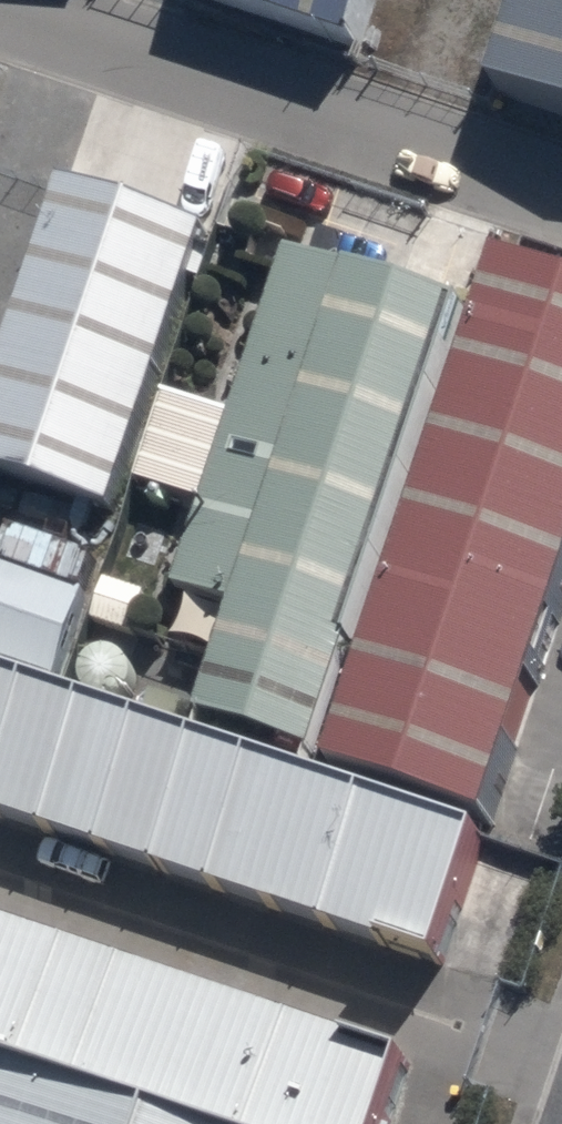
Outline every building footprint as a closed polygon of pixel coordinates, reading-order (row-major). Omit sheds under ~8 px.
[(345,53),(361,0),(176,0),(345,53)] [(481,86),(561,114),(561,0),(510,0),(481,86)] [(54,175),(0,341),(0,469),(112,506),(205,224),(54,175)] [(200,720),(306,756),(460,293),(284,234),(169,579),(239,602),(200,720)] [(497,255),(325,770),(485,823),(561,593),(561,277),(497,255)] [(0,673),(0,823),(431,964),(476,828),(0,673)] [(188,1123),(375,1123),(399,1052),(0,920),(0,1062),(188,1123)] [(0,1062),(0,1123),(188,1123),(0,1062)]
